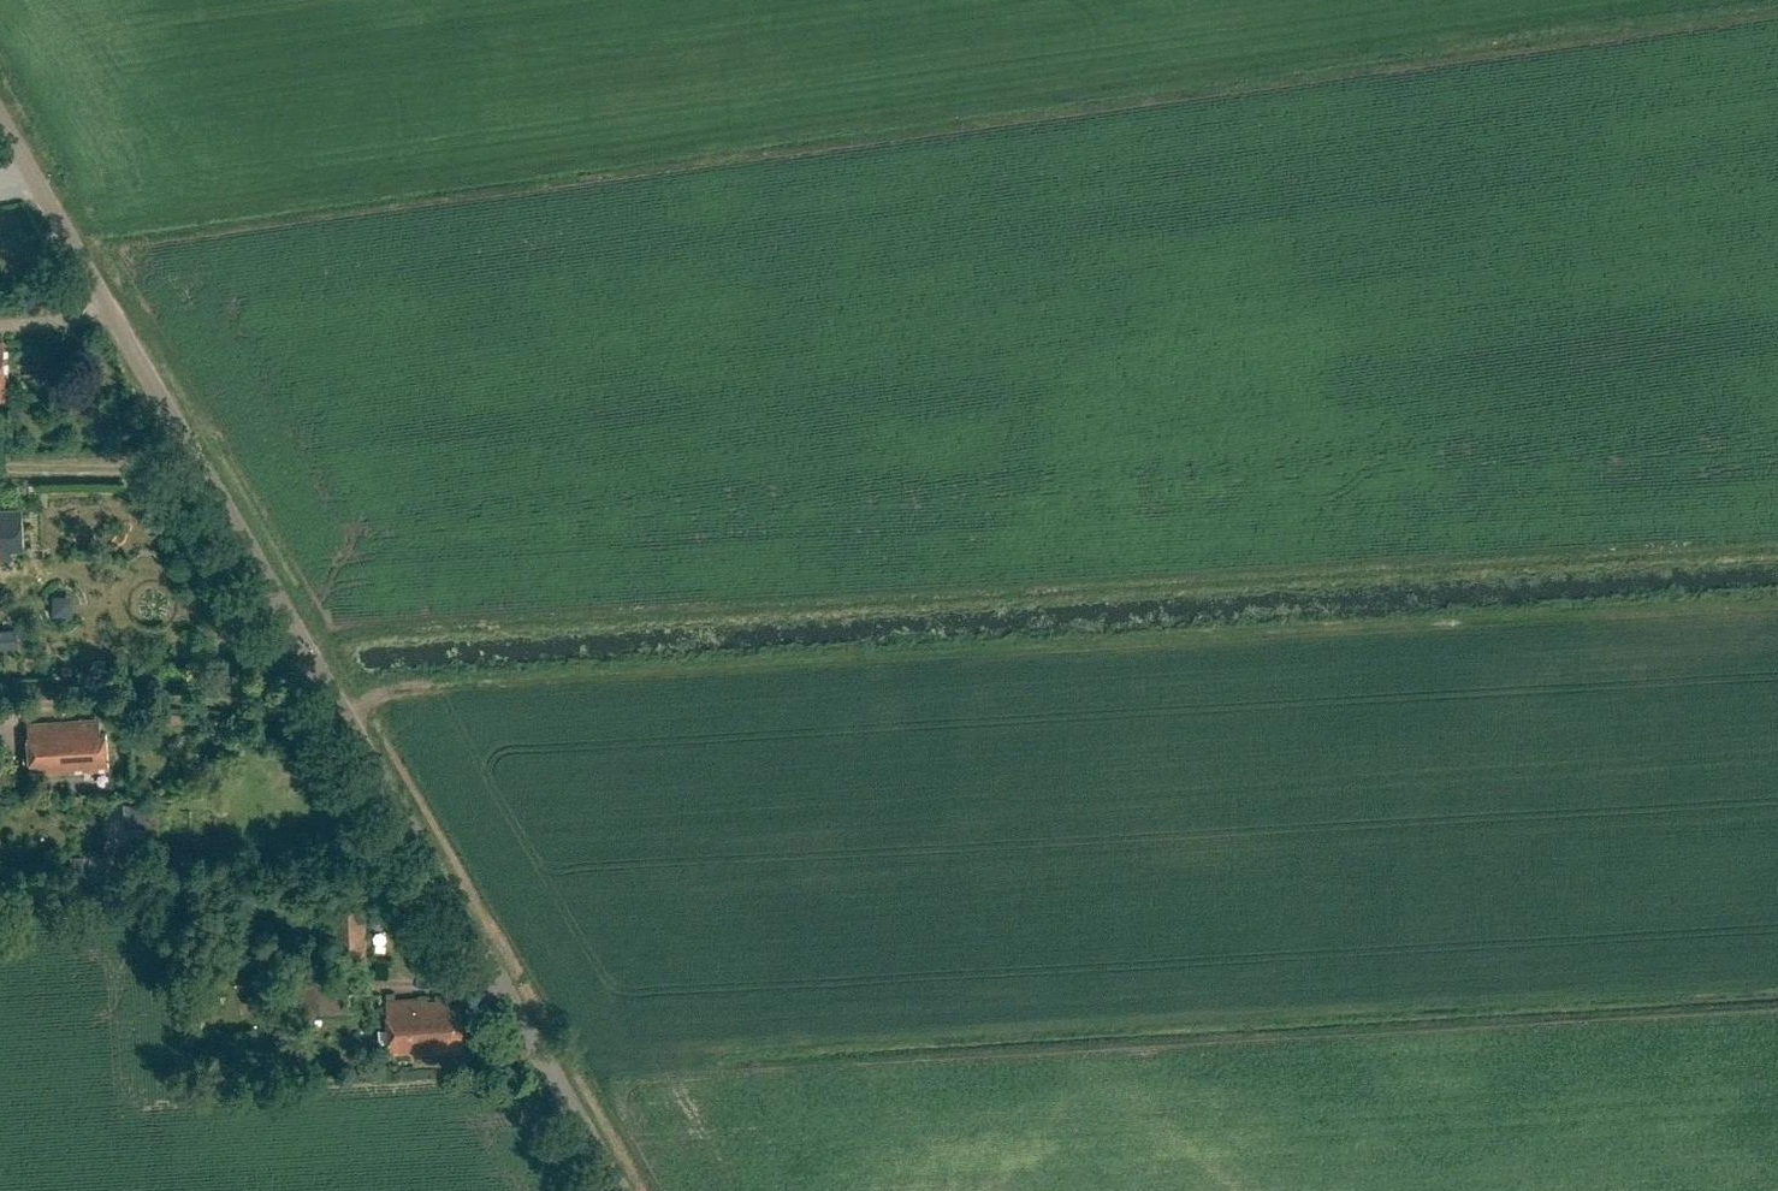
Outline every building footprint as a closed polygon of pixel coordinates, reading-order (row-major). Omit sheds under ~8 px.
[(14,561),(14,550),(25,549),(23,508),(0,509),(0,561),(14,561)] [(18,648),(17,629),(1,630),(0,630),(0,649),(18,648)] [(106,733),(101,733),(101,722),(30,725),(32,776),(108,772),(106,733)] [(142,804),(124,806),(127,825),(144,822),(142,804)] [(365,909),(333,910),(335,970),(367,970),(365,909)] [(335,986),(317,986),(317,1013),(335,1013),(335,986)] [(453,1006),(452,997),(389,1002),(392,1053),(410,1051),(410,1057),(463,1054),(459,1006),(453,1006)]
